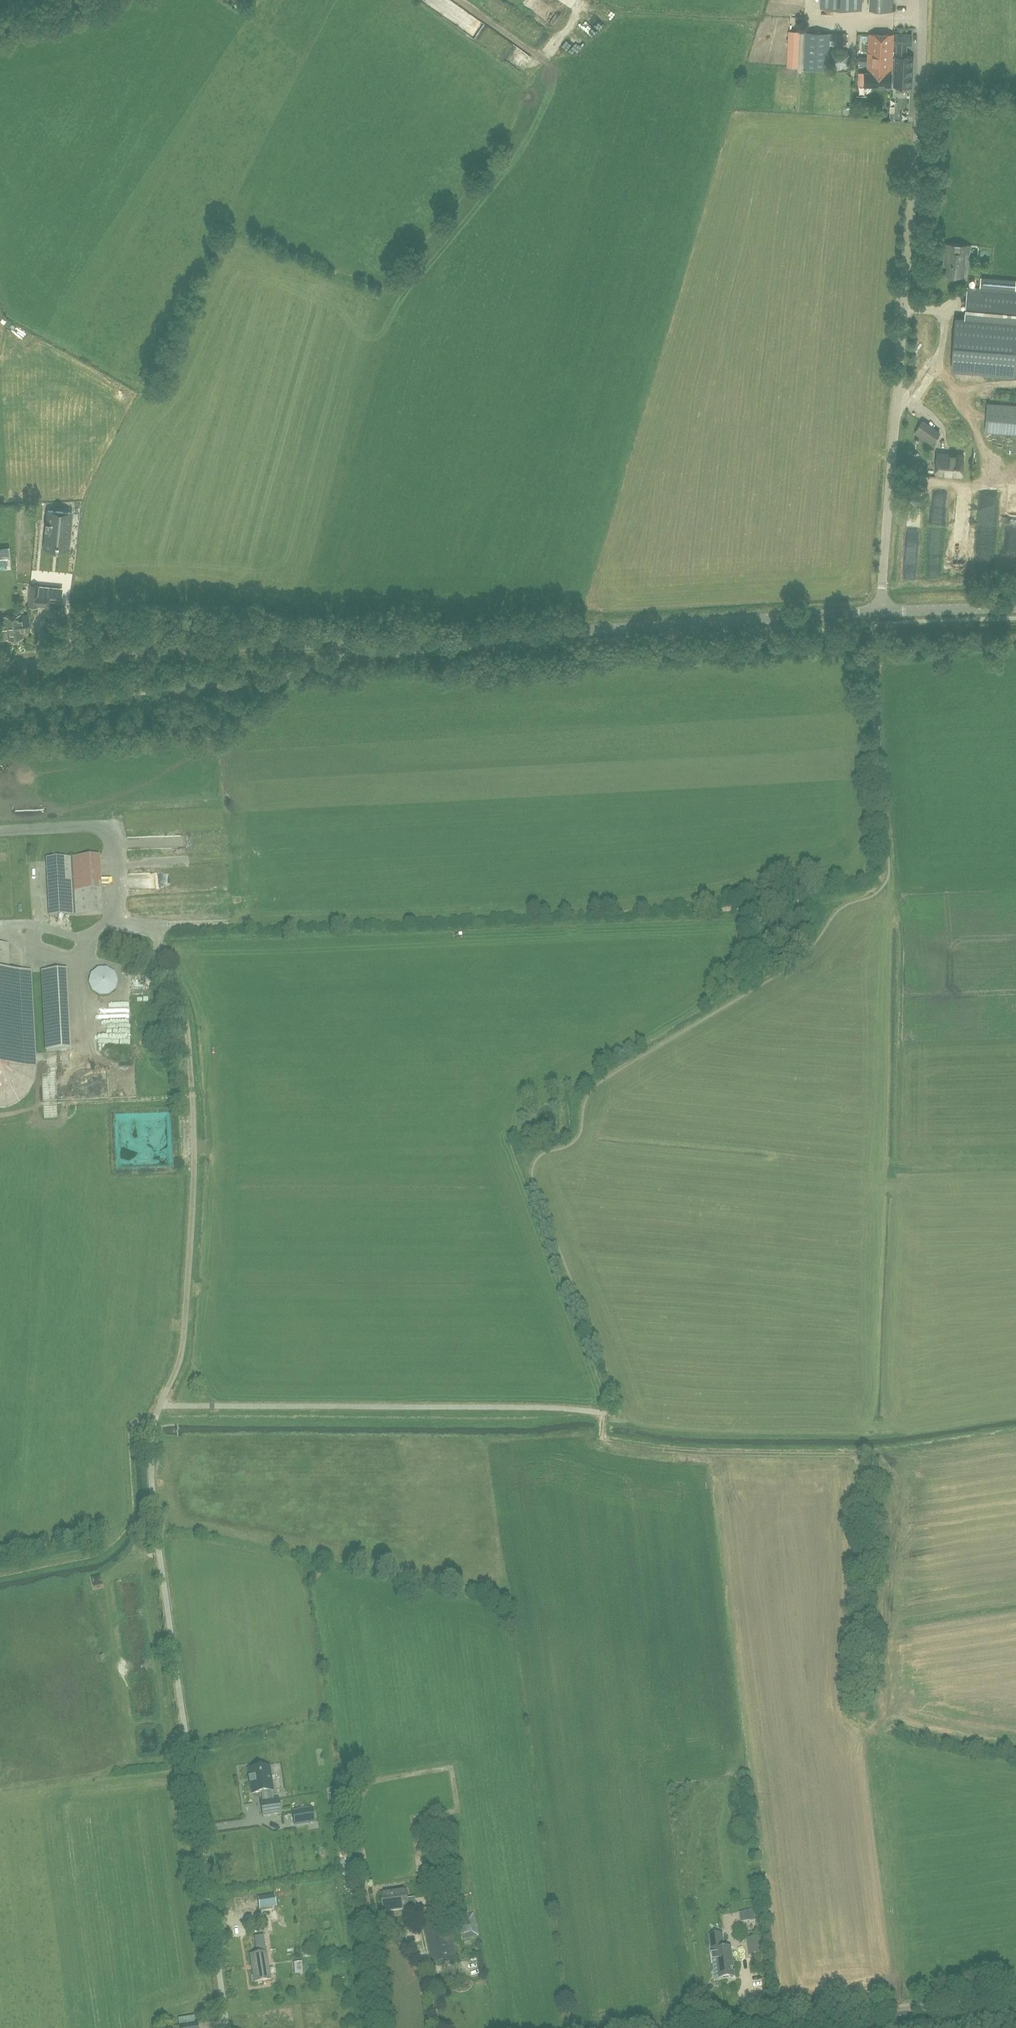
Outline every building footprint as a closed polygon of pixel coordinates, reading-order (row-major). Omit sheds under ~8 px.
[(862,0),(821,0),(821,9),(861,10),(862,0)] [(869,11),(892,12),(893,0),(870,0),(869,11)] [(475,38),(485,26),(478,21),(471,29),(475,32),(472,36),(475,38)] [(799,31),(789,31),(787,67),(798,68),(799,31)] [(831,33),(806,32),(804,68),(828,69),(829,45),(846,46),(847,33),(831,32),(831,33)] [(865,85),(891,86),(892,86),(892,73),(894,35),(870,34),(868,72),(865,72),(865,85)] [(894,86),(912,87),(913,57),(907,56),(908,44),(911,45),(912,35),(896,34),(895,44),(897,44),(896,56),(894,86)] [(947,275),(963,277),(965,253),(969,253),(970,245),(949,244),(949,251),(945,251),(945,258),(948,259),(947,275)] [(1015,290),(1015,283),(1015,280),(980,277),(979,288),(968,287),(965,318),(956,317),(952,368),(1015,374),(1015,357),(1015,291),(1015,290)] [(987,402),(985,431),(1015,433),(1015,404),(987,402)] [(943,431),(950,437),(959,428),(952,422),(943,431)] [(938,435),(922,423),(915,433),(931,445),(938,435)] [(937,473),(947,474),(947,473),(951,473),(951,474),(962,475),(963,456),(953,455),(953,456),(949,456),(949,455),(938,454),(937,473)] [(60,540),(62,512),(46,511),(44,539),(60,540)] [(62,558),(54,559),(55,573),(63,572),(62,558)] [(38,606),(39,594),(38,594),(39,585),(30,584),(28,606),(37,607),(37,606),(38,606)] [(20,616),(20,615),(4,617),(5,630),(0,630),(1,639),(7,638),(7,640),(12,639),(12,641),(14,642),(17,642),(19,640),(18,638),(23,638),(22,629),(23,628),(24,627),(24,625),(30,624),(29,615),(20,616)] [(98,856),(46,859),(49,917),(101,914),(98,856)] [(7,1109),(19,1102),(28,1093),(34,1082),(35,1069),(30,972),(31,972),(9,973),(7,945),(0,945),(0,1110),(7,1109)] [(64,970),(41,971),(45,1051),(68,1050),(64,970)] [(108,997),(114,976),(90,970),(85,991),(108,997)] [(130,1056),(113,1056),(113,1064),(131,1063),(130,1056)] [(107,1093),(118,1092),(117,1082),(106,1083),(107,1093)] [(167,1110),(110,1113),(113,1163),(121,1163),(119,1118),(168,1115),(167,1110)] [(161,1126),(152,1129),(154,1135),(163,1132),(161,1126)] [(91,1577),(93,1586),(96,1585),(100,1585),(98,1576),(91,1577)] [(303,1730),(308,1737),(317,1730),(312,1723),(303,1730)] [(287,1734),(277,1738),(279,1743),(289,1739),(287,1734)] [(269,1766),(248,1769),(249,1777),(248,1777),(249,1784),(251,1784),(252,1793),(263,1792),(264,1801),(261,1802),(263,1815),(280,1813),(278,1799),(272,1800),(270,1791),(273,1790),(269,1766)] [(310,1787),(315,1798),(327,1793),(322,1782),(310,1787)] [(281,1794),(287,1806),(299,1800),(292,1788),(281,1794)] [(314,1823),(312,1809),(293,1812),(295,1826),(314,1823)] [(235,1817),(239,1825),(244,1823),(241,1815),(235,1817)] [(283,1880),(259,1876),(259,1882),(282,1885),(283,1880)] [(384,1911),(408,1908),(406,1890),(383,1893),(384,1901),(382,1902),(384,1911)] [(274,1894),(257,1897),(258,1908),(275,1905),(274,1894)] [(472,1910),(458,1912),(461,1934),(475,1932),(472,1910)] [(434,1962),(450,1959),(457,1957),(450,1928),(443,1929),(439,1912),(424,1915),(434,1962)] [(719,1978),(729,1977),(728,1976),(730,1975),(731,1977),(734,1976),(730,1949),(724,1949),(722,1934),(709,1935),(712,1954),(711,1954),(712,1961),(717,1960),(719,1978)] [(762,1953),(760,1937),(750,1938),(752,1954),(762,1953)] [(250,1954),(254,1981),(270,1979),(266,1952),(250,1954)]
